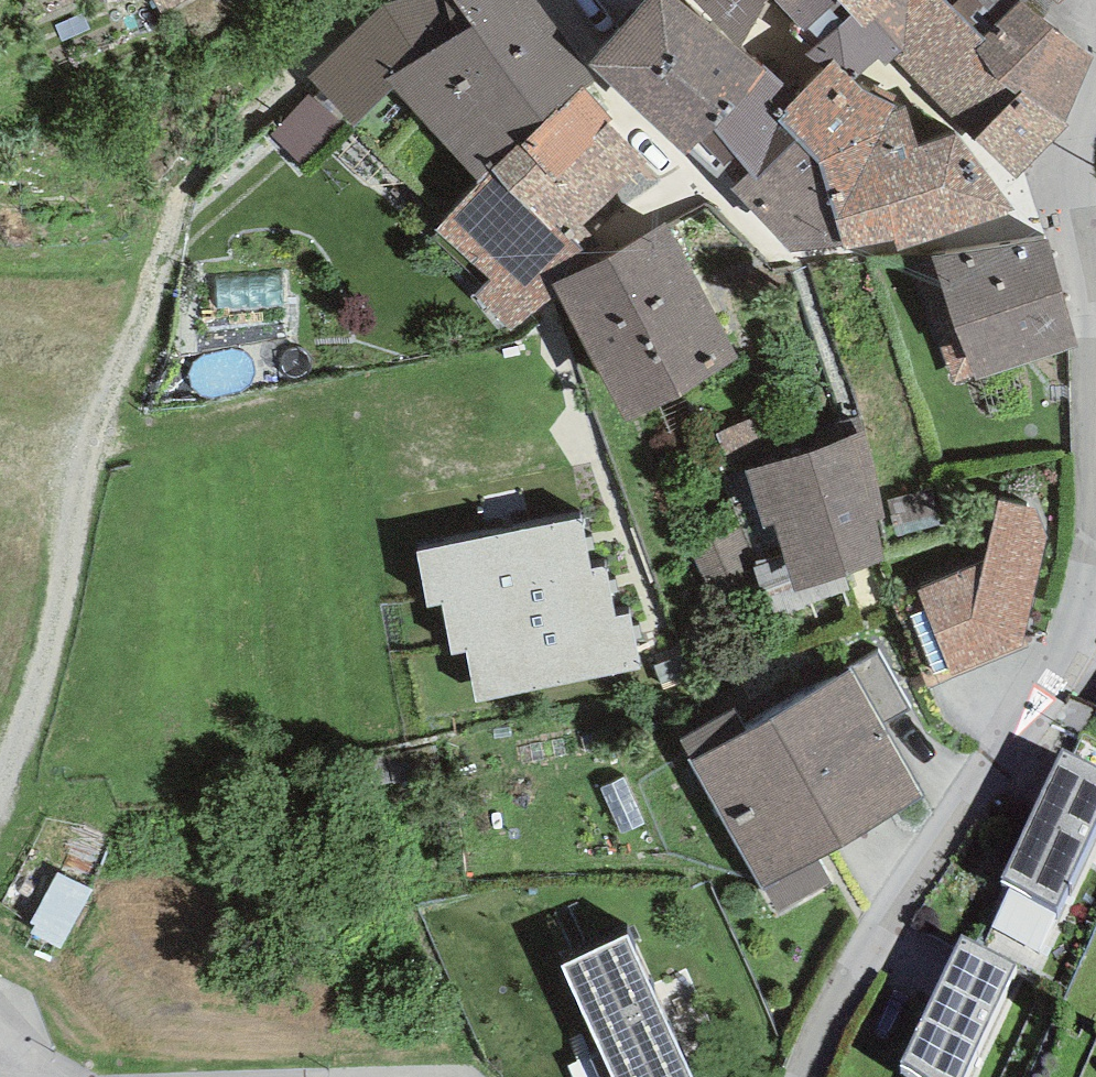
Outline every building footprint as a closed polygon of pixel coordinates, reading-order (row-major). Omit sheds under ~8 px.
[(163,13),(185,0),(155,0),(163,13)] [(309,77),(354,125),(394,90),(384,80),(428,53),(448,41),(435,0),(401,0),(381,6),(309,77)] [(536,0),(454,0),(473,26),(542,121),(584,87),(594,78),(552,36),(558,28),(536,0)] [(678,0),(645,0),(590,64),(686,157),(713,128),(764,71),(761,68),(708,24),(678,0)] [(740,46),(768,0),(694,0),(740,46)] [(837,0),(775,0),(805,31),(839,2),(837,0)] [(839,2),(850,15),(863,29),(872,20),(882,30),(919,0),(837,0),(839,2)] [(1017,2),(984,37),(947,0),(919,0),(882,30),(902,51),(893,58),(929,93),(1017,178),(1067,124),(1093,57),(1017,2)] [(850,15),(806,54),(822,66),(833,55),(849,70),(862,74),(879,59),(885,66),(893,58),(902,51),(882,30),(872,20),(863,29),(850,15)] [(519,145),(542,121),(473,26),(448,41),(428,53),(519,145)] [(494,170),(519,145),(428,53),(384,80),(394,90),(478,183),(494,170)] [(794,141),(819,164),(910,119),(905,106),(894,101),(897,96),(873,86),(869,93),(863,89),(834,60),(797,98),(776,121),(794,141)] [(763,65),(761,68),(764,71),(713,128),(747,174),(754,181),(794,141),(776,121),(797,98),(763,65)] [(613,119),(584,87),(542,121),(519,145),(494,170),(478,183),(436,230),(489,282),(472,297),(505,335),(549,299),(540,274),(583,252),(577,247),(658,182),(608,125),(613,119)] [(916,148),(910,119),(819,164),(842,245),(843,251),(896,242),(899,251),(1015,210),(957,133),(916,148)] [(819,164),(794,141),(754,181),(747,174),(729,189),(790,252),(842,245),(819,164)] [(668,222),(552,285),(628,425),(745,362),(668,222)] [(1049,238),(931,258),(976,379),(1077,347),(1049,238)] [(865,431),(745,471),(765,528),(773,527),(795,592),(885,562),(877,522),(886,519),(865,431)] [(918,591),(952,675),(1022,647),(1048,538),(1036,509),(999,502),(984,564),(918,591)] [(581,518),(416,552),(428,606),(441,603),(440,598),(591,568),(581,518)] [(606,566),(591,568),(440,598),(441,603),(450,655),(466,652),(464,643),(615,615),(606,566)] [(629,613),(615,615),(464,643),(466,652),(476,705),(640,670),(629,613)] [(852,672),(882,724),(909,709),(879,655),(851,670),(852,672)] [(777,913),(831,882),(818,861),(925,797),(882,724),(852,672),(746,731),(691,761),(777,913)] [(691,761),(746,731),(734,710),(679,740),(691,761)] [(1063,751),(1000,879),(1057,907),(1095,828),(1095,767),(1063,751)] [(25,844),(0,892),(0,920),(58,950),(115,841),(82,824),(61,863),(25,844)] [(561,965),(603,1054),(613,1076),(694,1076),(627,935),(561,965)] [(960,936),(900,1065),(921,1076),(963,1076),(1016,963),(960,936)] [(590,1060),(598,1076),(613,1076),(603,1054),(590,1060)]
